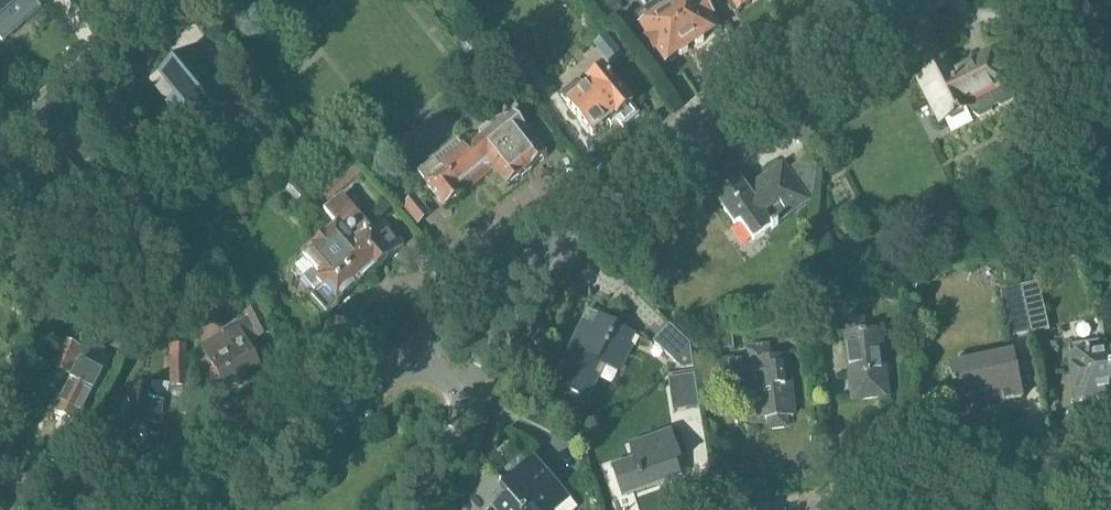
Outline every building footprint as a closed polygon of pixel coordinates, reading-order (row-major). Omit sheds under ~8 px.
[(4,43),(43,9),(35,0),(0,0),(0,39),(4,43)] [(612,17),(621,10),(614,0),(598,0),(612,17)] [(691,46),(662,1),(661,0),(636,16),(642,26),(649,38),(647,39),(656,53),(658,52),(665,63),(679,54),(683,56),(689,52),(689,47),(691,46)] [(662,1),(691,46),(694,44),(698,46),(705,41),(705,37),(718,28),(711,17),(713,16),(704,2),(702,3),(700,0),(661,0),(662,1)] [(738,10),(751,1),(755,3),(760,0),(731,0),(738,10)] [(196,45),(158,76),(174,96),(165,103),(193,137),(232,106),(206,73),(214,67),(196,45)] [(1009,84),(1010,83),(994,52),(952,73),(949,66),(920,80),(930,102),(939,120),(941,122),(970,108),(974,116),(979,118),(991,112),(992,108),(997,105),(1000,107),(1013,100),(1013,93),(1009,84)] [(626,127),(641,115),(633,106),(634,105),(605,71),(590,84),(592,86),(588,90),(580,80),(563,94),(570,104),(569,105),(594,136),(617,117),(618,118),(619,118),(626,127)] [(499,102),(486,85),(476,93),(489,110),(499,102)] [(482,139),(452,165),(443,171),(434,160),(419,173),(428,184),(426,186),(445,210),(493,172),(507,189),(547,157),(537,145),(538,139),(534,135),(528,133),(513,115),(491,132),(488,129),(479,136),(482,139)] [(363,173),(346,152),(312,180),(329,202),(363,173)] [(810,157),(788,172),(783,166),(747,191),(740,181),(716,198),(735,224),(740,221),(753,241),(771,228),(772,229),(778,225),(777,223),(806,204),(807,199),(814,195),(818,170),(810,157)] [(368,276),(403,246),(383,222),(371,232),(341,198),(337,201),(338,202),(328,211),(340,224),(303,256),(303,257),(293,265),(292,273),(295,277),(304,276),(317,291),(311,296),(326,313),(359,284),(363,284),(368,280),(368,276)] [(891,283),(894,296),(903,293),(900,281),(891,283)] [(1020,287),(1031,336),(1049,331),(1038,282),(1020,287)] [(1029,333),(1019,287),(1000,291),(1010,337),(1029,333)] [(247,319),(240,323),(223,331),(224,335),(203,345),(227,394),(262,376),(247,346),(272,334),(259,309),(245,315),(247,319)] [(860,351),(839,354),(844,412),(877,408),(871,350),(902,347),(899,312),(856,316),(860,351)] [(628,342),(632,334),(600,318),(592,334),(581,328),(564,362),(567,363),(557,383),(582,395),(599,362),(618,371),(631,344),(628,342)] [(690,343),(670,324),(653,342),(681,369),(693,367),(690,343)] [(733,350),(731,333),(716,337),(718,352),(733,350)] [(32,348),(43,354),(46,353),(51,343),(50,340),(40,334),(37,335),(32,346),(32,348)] [(85,338),(80,349),(65,343),(55,369),(62,372),(74,377),(55,413),(76,425),(102,375),(87,367),(98,343),(85,338)] [(1097,399),(1100,402),(1107,401),(1110,398),(1110,397),(1110,387),(1105,342),(1070,347),(1071,358),(1077,402),(1097,399)] [(747,347),(748,360),(720,363),(723,394),(755,391),(759,422),(769,421),(769,429),(773,431),(784,430),(787,427),(786,419),(794,418),(788,361),(771,362),(769,345),(747,347)] [(177,387),(188,387),(187,347),(177,347),(177,359),(176,359),(177,387)] [(977,409),(1023,399),(1014,353),(992,358),(992,357),(986,354),(977,356),(973,361),(974,361),(950,366),(958,401),(974,397),(977,409)] [(673,411),(699,407),(695,374),(668,378),(673,411)] [(130,392),(125,429),(165,434),(168,415),(172,415),(190,415),(189,387),(188,387),(177,387),(175,397),(148,394),(149,387),(146,384),(137,383),(133,385),(132,392),(130,392)] [(677,451),(677,450),(671,433),(629,447),(634,460),(618,466),(620,472),(619,472),(625,489),(626,489),(628,496),(681,478),(674,456),(675,456),(676,456),(676,455),(677,454),(677,453),(677,452),(677,451)] [(510,489),(501,478),(500,479),(511,491),(492,508),(494,509),(554,509),(568,497),(533,459),(512,477),(517,482),(510,489)]
